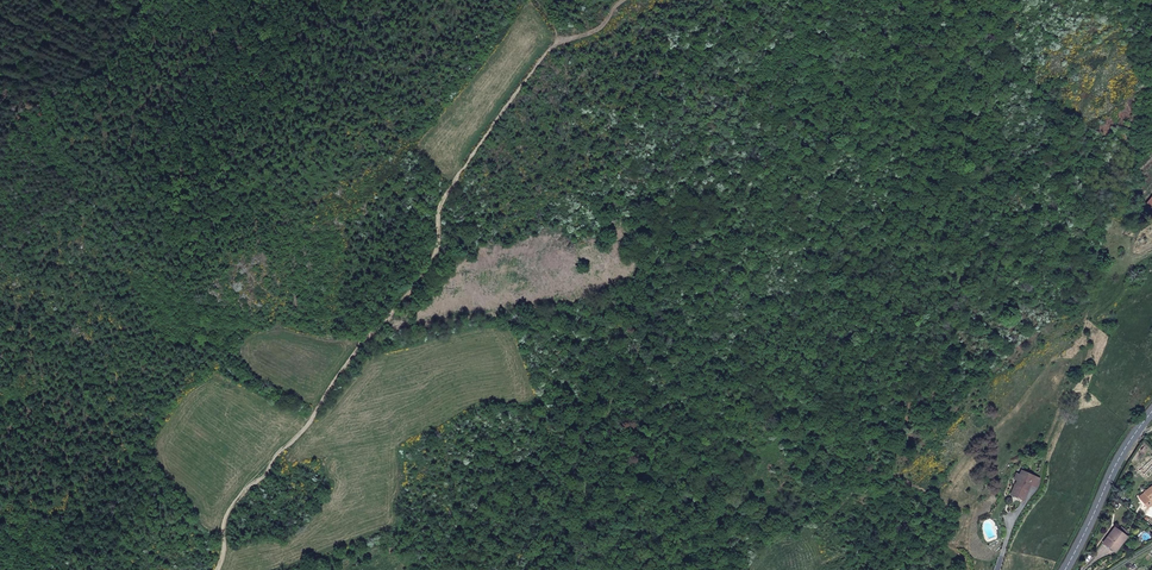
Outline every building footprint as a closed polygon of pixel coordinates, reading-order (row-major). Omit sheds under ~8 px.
[(1142,203),(1148,209),(1151,204),(1151,192),(1142,203)] [(1028,480),(1033,472),(1022,467),(1020,471),(1017,469),(1013,475),(1016,477),(1010,487),(1016,491),(1015,493),(1016,494),(1015,495),(1018,497),(1019,495),(1021,497),(1028,484),(1026,483),(1028,480)] [(1150,485),(1149,484),(1141,491),(1148,500),(1151,497),(1151,483),(1150,485)] [(1112,528),(1099,544),(1110,553),(1123,537),(1119,533),(1113,529),(1112,528)]
